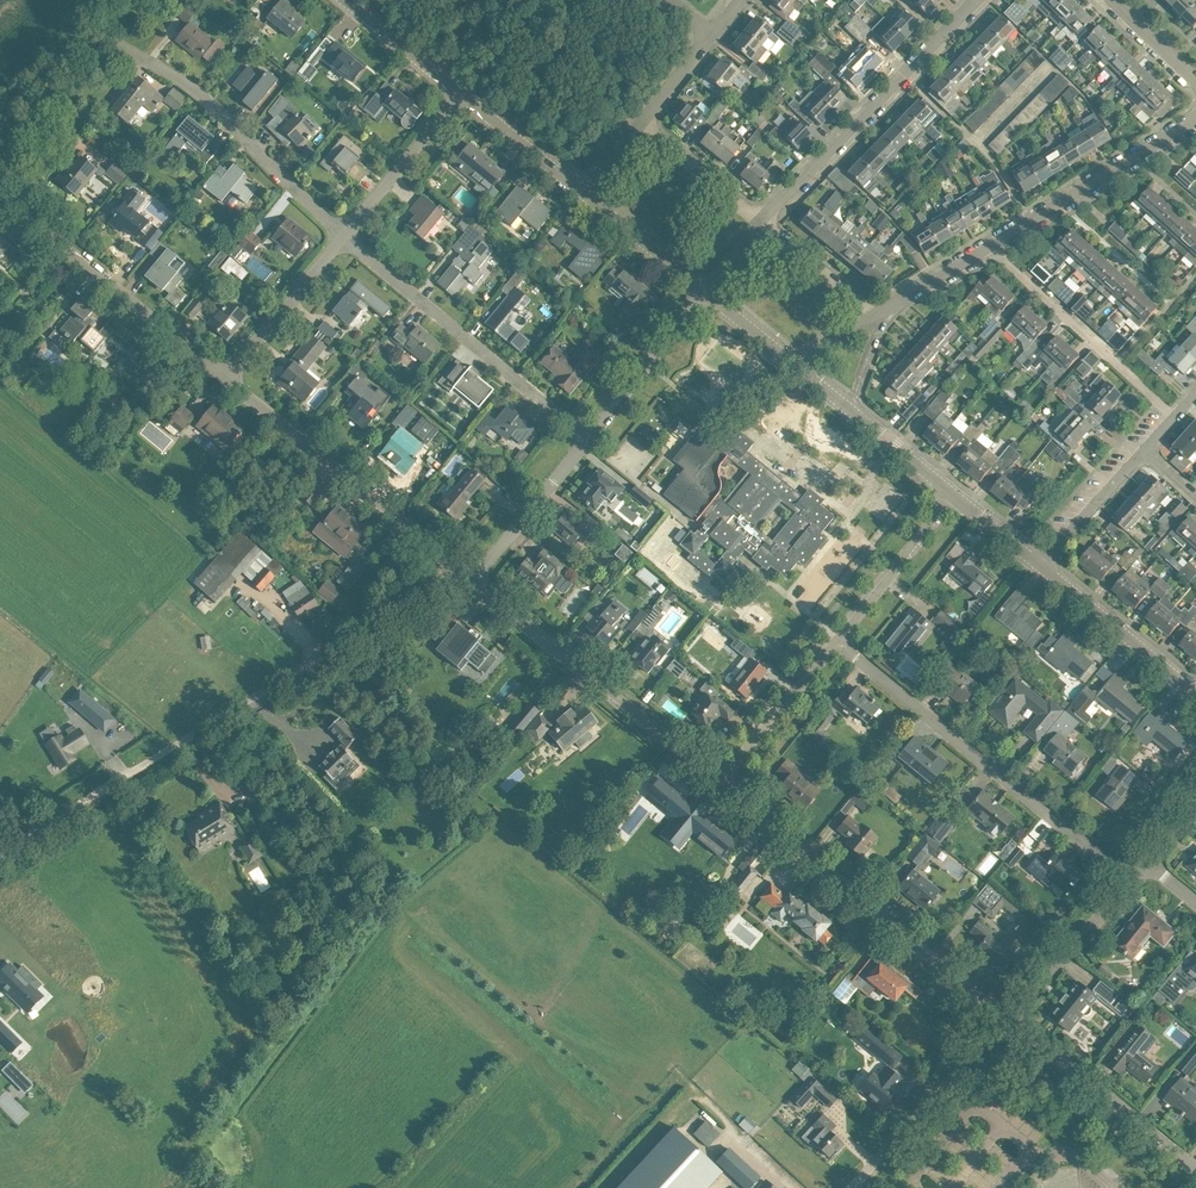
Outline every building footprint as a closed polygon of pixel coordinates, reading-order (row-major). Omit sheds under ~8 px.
[(264,9),(268,3),(271,0),(259,0),(251,10),(258,15),(264,9)] [(296,10),(283,0),(268,19),(292,38),(304,23),(293,14),(296,10)] [(794,9),(798,12),(803,6),(802,6),(795,0),(771,0),(770,1),(772,3),(769,7),(785,20),(794,9)] [(927,16),(929,14),(930,15),(932,15),(936,11),(936,9),(935,8),(941,1),(940,0),(911,0),(909,2),(913,6),(915,4),(927,16)] [(1037,8),(1043,2),(1041,0),(1028,0),(1021,7),(1015,2),(1013,4),(1003,13),(1012,22),(1016,26),(1029,12),(1026,10),(1032,4),(1037,8)] [(1043,2),(1037,8),(1047,18),(1052,12),(1064,0),(1041,0),(1043,2)] [(1070,0),(1064,0),(1052,12),(1062,21),(1056,27),(1061,32),(1067,25),(1064,23),(1078,9),(1070,0)] [(1174,7),(1172,9),(1183,19),(1184,17),(1184,18),(1195,6),(1195,0),(1181,0),(1174,7)] [(854,1),(850,6),(856,12),(861,7),(854,1)] [(838,9),(848,19),(854,13),(844,3),(838,9)] [(201,22),(193,16),(195,12),(186,4),(177,14),(190,24),(178,39),(192,50),(190,52),(199,59),(201,56),(210,63),(223,47),(213,39),(212,41),(196,29),(201,22)] [(1026,10),(1029,12),(1031,14),(1037,8),(1032,4),(1026,10)] [(1184,18),(1195,28),(1194,28),(1195,29),(1195,27),(1195,6),(1184,18)] [(890,24),(905,39),(918,26),(911,20),(914,18),(905,9),(890,24)] [(1050,33),(1054,37),(1054,38),(1055,40),(1061,40),(1071,30),(1077,35),(1091,20),(1090,20),(1078,9),(1064,23),(1067,25),(1061,32),(1056,27),(1050,33)] [(1000,17),(988,29),(1003,43),(1006,41),(1015,31),(1000,17)] [(770,50),(779,39),(771,32),(771,31),(765,26),(767,24),(761,18),(759,21),(756,19),(746,31),(770,50)] [(256,20),(242,37),(250,43),(263,26),(256,20)] [(787,20),(782,27),(797,39),(797,38),(796,37),(801,31),(787,20)] [(844,27),(859,42),(865,36),(850,21),(844,27)] [(893,52),(905,39),(890,24),(877,37),(893,52)] [(797,39),(782,27),(776,33),(791,45),(797,39)] [(1096,53),(1110,39),(1098,28),(1098,27),(1084,41),(1090,48),(1084,55),(1088,58),(1092,62),(1098,55),(1096,53)] [(988,29),(977,41),(992,55),(1001,46),(1007,52),(1012,47),(1006,41),(1003,43),(988,29)] [(769,52),(770,50),(746,31),(734,46),(756,64),(767,50),(769,52)] [(1096,53),(1098,55),(1108,65),(1122,51),(1110,39),(1096,53)] [(992,55),(977,41),(965,53),(980,67),(982,65),(988,71),(992,67),(986,61),(992,55)] [(352,82),(357,76),(365,66),(356,59),(354,62),(344,54),(346,51),(336,43),(326,55),(336,63),(333,66),(352,82)] [(882,63),(866,48),(861,43),(849,56),(854,61),(869,76),(882,63)] [(1018,53),(1012,47),(1007,52),(1013,58),(1018,53)] [(1066,53),(1060,47),(1049,58),(1055,65),(1066,53)] [(317,48),(306,62),(312,67),(324,53),(317,48)] [(1035,50),(1030,56),(1040,66),(1045,61),(1035,50)] [(1134,62),(1122,51),(1108,65),(1118,75),(1112,81),(1116,85),(1116,84),(1122,78),(1120,77),(1134,62)] [(814,58),(829,73),(836,66),(820,52),(814,58)] [(980,67),(965,53),(953,64),(973,84),(983,74),(984,76),(986,73),(989,71),(988,71),(982,65),(980,67)] [(1055,65),(1062,71),(1073,60),(1066,53),(1055,65)] [(1040,66),(1030,56),(1025,61),(1035,71),(1040,66)] [(808,64),(823,79),(829,73),(814,58),(808,64)] [(1092,62),(1088,58),(1082,64),(1086,67),(1092,62)] [(750,85),(755,77),(747,70),(741,66),(737,71),(723,60),(708,78),(714,83),(709,90),(722,100),(724,100),(728,93),(724,90),(731,82),(740,89),(746,82),(750,85)] [(869,76),(854,61),(841,73),(857,88),(862,83),(863,84),(866,84),(870,80),(870,77),(868,76),(869,76)] [(1025,61),(1020,66),(1030,76),(1035,71),(1025,61)] [(1116,84),(1127,93),(1146,74),(1134,62),(1120,77),(1122,78),(1116,84)] [(762,83),(768,75),(752,63),(747,70),(755,77),(762,83)] [(964,94),(973,84),(953,64),(942,76),(957,91),(959,89),(964,94)] [(258,71),(256,73),(248,66),(240,76),(232,85),(241,92),(246,86),(252,91),(242,103),(253,111),(278,81),(268,72),(265,76),(258,71)] [(1020,66),(1015,71),(1025,81),(1030,76),(1020,66)] [(989,71),(986,73),(984,76),(991,82),(992,83),(994,81),(993,80),(995,77),(989,71)] [(1010,76),(1020,86),(1025,81),(1015,71),(1010,76)] [(1157,86),(1152,81),(1154,79),(1147,72),(1146,74),(1127,93),(1137,103),(1136,104),(1140,108),(1146,102),(1144,100),(1157,86)] [(298,73),(294,78),(304,85),(307,80),(298,73)] [(833,113),(846,100),(836,90),(841,85),(829,73),(823,79),(825,80),(813,93),(833,113)] [(1054,79),(1064,89),(1069,84),(1059,74),(1054,79)] [(952,96),(956,100),(960,100),(961,99),(965,95),(964,94),(959,89),(957,91),(942,76),(930,89),(945,103),(952,96)] [(1010,76),(1005,81),(1015,91),(1020,86),(1010,76)] [(153,111),(156,107),(163,98),(138,78),(127,92),(128,92),(125,96),(125,95),(112,111),(121,118),(128,123),(135,114),(133,112),(141,102),(153,111)] [(1059,94),(1064,89),(1054,79),(1049,84),(1059,94)] [(1015,91),(1005,81),(1000,86),(1010,96),(1015,91)] [(1110,91),(1116,85),(1112,81),(1106,87),(1110,91)] [(367,95),(359,106),(374,118),(384,105),(402,120),(401,122),(402,124),(403,127),(405,128),(407,129),(410,128),(412,127),(414,125),(414,123),(416,123),(416,120),(417,121),(423,113),(417,108),(418,97),(417,97),(417,100),(405,99),(385,83),(372,99),(367,95)] [(1054,99),(1059,94),(1049,84),(1044,89),(1054,99)] [(1000,86),(995,91),(1005,101),(1010,96),(1000,86)] [(1173,94),(1171,95),(1165,89),(1163,91),(1157,86),(1144,100),(1146,102),(1140,108),(1139,108),(1139,109),(1149,118),(1156,112),(1161,117),(1179,99),(1173,94)] [(177,111),(179,109),(186,100),(173,89),(164,101),(177,111)] [(1049,105),(1054,99),(1044,89),(1039,94),(1049,105)] [(816,120),(821,125),(833,113),(813,93),(811,91),(793,109),(810,126),(816,120)] [(995,91),(989,96),(1000,106),(1005,101),(995,91)] [(1044,110),(1049,105),(1039,94),(1034,100),(1044,110)] [(274,118),(266,126),(286,147),(292,140),(299,147),(308,139),(313,133),(296,116),(298,114),(288,104),(279,95),(266,111),(274,118)] [(773,100),(779,106),(783,101),(778,95),(773,100)] [(973,102),(971,101),(965,95),(961,99),(967,105),(969,103),(971,105),(973,102)] [(984,101),(995,112),(1000,106),(989,96),(984,101)] [(906,113),(921,127),(927,133),(936,142),(942,136),(927,121),(937,111),(924,98),(920,102),(918,101),(906,113)] [(711,114),(718,119),(729,104),(724,100),(722,100),(713,112),(711,114)] [(1039,115),(1044,110),(1034,100),(1029,105),(1039,115)] [(984,101),(979,106),(990,117),(995,112),(984,101)] [(679,114),(673,121),(687,132),(689,131),(695,136),(699,130),(708,119),(708,118),(711,114),(713,112),(701,102),(695,108),(688,103),(686,105),(683,103),(675,112),(679,114)] [(1129,111),(1133,115),(1139,109),(1139,108),(1140,108),(1136,104),(1129,111)] [(1034,120),(1039,115),(1029,105),(1024,110),(1034,120)] [(979,106),(976,110),(974,112),(985,122),(990,117),(979,106)] [(1029,125),(1034,120),(1024,110),(1019,115),(1029,125)] [(974,112),(969,117),(980,127),(985,122),(974,112)] [(919,130),(925,136),(927,133),(921,127),(906,113),(895,125),(909,139),(919,130)] [(961,125),(964,122),(966,120),(961,115),(956,120),(961,125)] [(1024,130),(1029,125),(1019,115),(1013,120),(1024,130)] [(1073,118),(1077,126),(1083,122),(1081,120),(1078,115),(1073,118)] [(806,139),(811,134),(792,116),(786,122),(787,123),(780,130),(776,126),(775,127),(775,128),(768,135),(766,134),(785,150),(792,143),(797,149),(798,147),(800,149),(808,141),(806,139)] [(206,163),(209,159),(217,150),(209,143),(213,137),(188,117),(176,132),(178,133),(165,149),(175,157),(185,145),(206,163)] [(966,120),(964,122),(975,132),(980,127),(969,117),(966,120)] [(1077,126),(1078,128),(1082,133),(1084,131),(1095,149),(1110,140),(1099,122),(1092,127),(1086,117),(1081,120),(1083,122),(1077,126)] [(1008,125),(1019,135),(1024,130),(1013,120),(1008,125)] [(701,143),(714,153),(726,138),(730,133),(732,131),(726,126),(720,121),(714,128),(713,128),(701,143)] [(898,151),(900,149),(909,139),(895,125),(883,137),(898,151)] [(1014,140),(1019,135),(1008,125),(1003,130),(1014,140)] [(764,132),(759,128),(747,143),(752,147),(764,132)] [(1081,158),(1095,149),(1084,131),(1082,133),(1078,128),(1067,135),(1070,140),(1081,158)] [(1008,145),(1014,140),(1003,130),(998,135),(1008,145)] [(1049,143),(1054,140),(1050,132),(1044,136),(1049,143)] [(726,138),(714,153),(727,164),(739,149),(738,148),(744,141),(739,136),(737,139),(730,133),(726,138)] [(367,154),(358,147),(344,135),(322,161),(331,169),(333,166),(344,175),(346,173),(358,184),(367,173),(358,165),(367,154)] [(1003,151),(1008,145),(998,135),(993,141),(1003,151)] [(900,158),(902,160),(906,155),(900,149),(898,151),(883,137),(871,149),(886,163),(891,168),(900,158)] [(963,157),(972,147),(964,139),(956,147),(963,157)] [(1054,140),(1049,143),(1053,151),(1056,149),(1067,167),(1081,158),(1070,140),(1059,147),(1054,140)] [(988,146),(998,156),(1003,151),(993,141),(988,146)] [(1037,150),(1053,175),(1067,167),(1056,149),(1053,151),(1049,143),(1037,150)] [(315,152),(309,146),(301,154),(307,160),(315,152)] [(463,156),(461,154),(453,164),(471,179),(472,177),(479,182),(478,183),(488,192),(504,173),(493,165),(492,166),(489,163),(490,162),(483,157),(483,158),(477,154),(478,152),(470,146),(463,156)] [(942,155),(934,147),(926,155),(934,163),(942,155)] [(874,175),(877,173),(886,163),(871,149),(860,160),(874,175)] [(1026,157),(1022,150),(1021,150),(1016,153),(1020,161),(1026,157)] [(1028,166),(1039,184),(1053,175),(1037,150),(1026,157),(1020,161),(1025,168),(1028,166)] [(777,165),(770,159),(765,165),(749,152),(739,165),(746,170),(741,176),(743,177),(742,180),(746,184),(749,182),(758,189),(777,165)] [(913,161),(906,155),(902,160),(908,166),(913,161)] [(75,195),(83,186),(96,170),(81,158),(68,174),(64,170),(56,180),(75,195)] [(942,159),(935,167),(940,174),(948,169),(942,159)] [(883,179),(877,173),(874,175),(860,160),(848,173),(869,194),(870,193),(870,194),(876,188),(875,187),(878,183),(883,179)] [(105,174),(120,186),(130,174),(114,162),(105,174)] [(245,204),(250,198),(257,189),(242,176),(245,173),(234,164),(221,180),(213,174),(203,187),(221,202),(230,191),(245,204)] [(1013,175),(1018,183),(1024,193),(1039,184),(1028,166),(1025,168),(1013,175)] [(1192,186),(1195,181),(1195,180),(1183,168),(1175,178),(1188,190),(1192,186)] [(1010,202),(999,185),(1001,184),(993,172),(985,178),(984,176),(979,178),(983,184),(977,187),(981,195),(984,193),(995,211),(1010,202)] [(848,192),(854,185),(845,176),(836,185),(844,193),(846,195),(848,192)] [(983,184),(979,178),(978,177),(975,178),(974,176),(972,178),(973,179),(972,180),(977,187),(983,184)] [(932,182),(926,177),(920,183),(924,190),(930,184),(932,182)] [(889,185),(883,179),(878,183),(885,190),(889,185)] [(538,231),(545,222),(553,213),(539,201),(536,205),(531,201),(534,198),(518,184),(495,213),(511,226),(520,216),(538,231)] [(859,190),(854,185),(848,192),(854,197),(859,190)] [(989,215),(995,211),(984,193),(981,195),(977,187),(973,190),(977,197),(970,202),(981,220),(981,219),(982,221),(984,221),(990,218),(990,216),(989,215)] [(136,238),(143,228),(148,222),(136,212),(145,200),(130,189),(119,202),(123,205),(109,223),(121,232),(124,228),(136,238)] [(1138,211),(1142,206),(1148,212),(1161,199),(1150,189),(1138,202),(1136,199),(1131,204),(1138,211)] [(944,197),(948,203),(943,206),(946,212),(940,216),(942,219),(953,237),(967,228),(956,210),(953,212),(949,205),(954,201),(950,194),(944,197)] [(981,220),(970,202),(966,194),(954,201),(949,205),(953,212),(956,210),(967,228),(981,220)] [(894,195),(888,201),(893,206),(899,199),(894,195)] [(415,216),(407,226),(423,240),(430,231),(443,215),(444,214),(437,208),(431,204),(422,196),(415,204),(421,209),(415,216)] [(1159,222),(1171,208),(1161,199),(1148,212),(1144,217),(1154,227),(1159,222)] [(870,200),(865,206),(873,214),(878,208),(870,200)] [(800,224),(814,234),(838,205),(835,203),(832,207),(828,204),(820,213),(814,208),(808,215),(804,212),(798,219),(802,222),(800,224)] [(814,234),(827,245),(840,229),(844,224),(834,215),(840,207),(838,205),(814,234)] [(916,215),(920,222),(926,219),(919,208),(917,210),(919,213),(916,215)] [(1169,231),(1182,218),(1171,208),(1159,222),(1169,231)] [(894,209),(890,214),(896,220),(900,215),(894,209)] [(882,213),(876,220),(884,226),(889,219),(882,213)] [(928,223),(926,219),(920,222),(925,230),(928,228),(939,246),(953,237),(942,219),(940,216),(928,223)] [(1108,230),(1118,239),(1123,243),(1130,236),(1122,229),(1127,223),(1120,217),(1108,230)] [(1180,241),(1192,227),(1182,218),(1169,231),(1167,234),(1173,239),(1169,243),(1174,247),(1180,241)] [(275,236),(288,246),(297,254),(303,246),(305,247),(307,245),(306,243),(310,238),(288,220),(275,236)] [(475,221),(471,226),(486,238),(490,234),(475,221)] [(840,229),(827,245),(824,248),(831,253),(834,251),(840,256),(853,240),(850,237),(856,231),(861,235),(866,228),(861,224),(858,228),(854,225),(847,235),(840,229)] [(151,249),(158,240),(163,234),(153,226),(141,241),(151,249)] [(474,285),(482,276),(483,275),(477,270),(483,263),(482,263),(492,251),(482,243),(486,238),(471,226),(464,233),(472,239),(436,283),(454,297),(468,281),(470,283),(470,282),(474,285)] [(1195,244),(1195,231),(1192,227),(1180,241),(1190,251),(1195,244)] [(583,279),(589,271),(593,274),(603,261),(599,258),(603,253),(573,229),(569,234),(562,228),(551,241),(560,248),(566,240),(581,252),(569,267),(583,279)] [(928,228),(925,230),(913,237),(924,255),(939,246),(928,228)] [(1072,255),(1084,241),(1070,229),(1053,249),(1060,256),(1066,250),(1072,255)] [(865,250),(870,244),(862,238),(863,237),(861,235),(856,231),(850,237),(853,240),(840,256),(852,266),(865,250)] [(902,232),(889,247),(892,249),(899,240),(904,245),(910,254),(917,250),(909,239),(902,232)] [(238,245),(230,255),(234,259),(242,249),(249,254),(260,241),(250,233),(239,246),(238,245)] [(10,244),(0,236),(0,257),(10,244)] [(852,266),(865,277),(878,261),(876,259),(880,253),(877,250),(881,246),(874,240),(870,245),(870,244),(865,250),(852,266)] [(192,303),(184,297),(186,295),(176,286),(183,279),(180,276),(179,277),(175,274),(183,264),(170,254),(172,251),(160,241),(149,254),(159,262),(147,277),(156,284),(157,283),(169,293),(165,298),(176,307),(179,303),(188,309),(192,303)] [(1077,270),(1094,251),(1084,241),(1072,255),(1077,260),(1071,266),(1077,270)] [(1125,245),(1132,251),(1136,247),(1129,241),(1125,245)] [(1190,262),(1195,267),(1195,266),(1195,244),(1190,251),(1185,257),(1190,262)] [(892,249),(889,247),(887,245),(882,252),(887,256),(892,249)] [(1132,251),(1139,258),(1143,254),(1136,247),(1132,251)] [(1105,260),(1094,251),(1077,270),(1087,280),(1092,274),(1105,260)] [(221,252),(208,268),(214,273),(227,257),(221,252)] [(882,252),(880,253),(876,259),(878,261),(865,277),(879,287),(897,264),(887,256),(882,252)] [(1146,264),(1153,270),(1157,267),(1162,261),(1155,255),(1150,261),(1150,260),(1146,264)] [(248,275),(229,259),(220,271),(228,277),(231,274),(242,282),(248,275)] [(1115,270),(1105,260),(1092,274),(1098,279),(1093,284),(1098,289),(1115,270)] [(1039,264),(1032,273),(1034,275),(1045,284),(1052,276),(1039,264)] [(521,266),(517,272),(524,278),(529,273),(521,266)] [(1153,270),(1160,277),(1164,273),(1157,267),(1153,270)] [(613,269),(606,278),(604,281),(612,287),(613,285),(629,298),(620,309),(629,316),(650,291),(624,270),(620,275),(613,269)] [(1115,270),(1098,289),(1109,299),(1126,280),(1115,270)] [(1164,280),(1175,290),(1178,286),(1168,276),(1164,280)] [(1048,288),(1055,294),(1065,283),(1058,277),(1048,288)] [(969,296),(974,301),(982,292),(992,301),(1004,288),(994,278),(988,284),(984,280),(969,296)] [(332,312),(341,319),(349,326),(362,310),(356,306),(361,300),(383,318),(391,307),(358,280),(350,290),(352,293),(348,298),(345,296),(332,312)] [(1136,289),(1126,280),(1109,299),(1119,308),(1136,289)] [(1055,294),(1062,300),(1072,290),(1065,283),(1055,294)] [(515,287),(493,314),(485,323),(520,352),(529,340),(510,325),(531,300),(515,287)] [(1015,298),(1004,288),(992,301),(986,308),(993,314),(985,323),(989,326),(980,336),(983,339),(978,345),(980,347),(998,327),(1001,324),(996,319),(1003,311),(1015,298)] [(1147,299),(1136,289),(1119,308),(1129,318),(1147,299)] [(1077,313),(1080,309),(1088,300),(1080,293),(1070,306),(1077,313)] [(71,317),(60,331),(65,335),(65,336),(68,339),(68,338),(74,342),(78,337),(82,340),(81,341),(95,352),(106,339),(113,330),(106,324),(104,326),(99,333),(93,328),(96,323),(88,317),(90,315),(96,308),(82,296),(74,306),(71,310),(78,316),(75,320),(71,317)] [(571,296),(566,303),(571,308),(577,301),(571,296)] [(1158,309),(1147,299),(1129,318),(1130,318),(1125,323),(1136,332),(1158,309)] [(195,300),(192,303),(188,309),(185,312),(193,318),(203,306),(195,300)] [(246,317),(237,309),(227,301),(208,325),(227,340),(246,317)] [(1016,339),(1017,338),(1037,317),(1026,307),(1006,330),(1016,339)] [(1080,309),(1077,313),(1083,319),(1087,315),(1080,309)] [(1112,321),(1109,324),(1100,334),(1108,342),(1119,329),(1126,321),(1119,315),(1112,322),(1112,321)] [(963,334),(954,325),(945,317),(935,328),(949,341),(954,345),(958,341),(959,342),(961,340),(959,339),(963,334)] [(1017,360),(1022,365),(1040,346),(1035,341),(1047,327),(1037,317),(1017,338),(1028,348),(1017,360)] [(340,335),(333,329),(324,321),(318,329),(331,340),(334,342),(340,335)] [(1090,326),(1097,332),(1101,328),(1094,322),(1090,326)] [(1192,322),(1186,328),(1194,335),(1183,348),(1195,360),(1195,325),(1192,322)] [(401,326),(393,335),(390,338),(402,348),(404,345),(425,363),(439,345),(417,327),(411,334),(401,326)] [(998,327),(980,347),(979,348),(969,358),(984,372),(987,370),(977,362),(1005,333),(998,327)] [(949,341),(935,328),(925,338),(939,351),(945,356),(949,351),(944,346),(949,341)] [(55,330),(49,337),(52,340),(59,333),(55,330)] [(304,400),(312,391),(318,383),(305,372),(326,348),(312,336),(290,362),(294,364),(280,380),(304,400)] [(1048,369),(1069,347),(1058,337),(1045,350),(1040,346),(1022,365),(1028,370),(1032,366),(1036,369),(1041,363),(1048,369)] [(916,349),(929,362),(939,351),(925,338),(916,349)] [(972,342),(962,353),(966,356),(969,358),(979,348),(972,342)] [(541,362),(558,376),(554,381),(569,394),(601,356),(586,343),(571,361),(554,346),(541,362)] [(144,371),(148,366),(156,357),(142,345),(130,359),(144,371)] [(357,346),(351,355),(357,360),(364,351),(357,346)] [(1067,370),(1071,365),(1079,357),(1069,347),(1048,369),(1059,379),(1067,370)] [(1195,362),(1195,360),(1183,348),(1170,361),(1162,354),(1157,360),(1174,375),(1179,369),(1186,375),(1185,374),(1195,362)] [(935,366),(929,362),(916,349),(906,359),(925,377),(935,366)] [(1143,350),(1137,356),(1150,368),(1156,362),(1143,350)] [(957,367),(966,356),(962,353),(953,363),(957,367)] [(478,408),(485,401),(494,390),(478,377),(479,375),(471,368),(473,365),(472,365),(468,369),(457,360),(458,359),(438,382),(450,392),(454,388),(478,408)] [(897,370),(910,382),(916,387),(925,377),(906,359),(897,370)] [(1075,368),(1073,370),(1080,376),(1083,380),(1093,369),(1083,360),(1075,368)] [(351,402),(355,406),(348,415),(364,428),(372,419),(367,415),(373,408),(376,410),(381,404),(383,406),(390,397),(379,388),(374,395),(360,383),(370,372),(358,362),(348,376),(354,381),(345,392),(354,399),(351,402)] [(950,374),(957,367),(953,363),(946,370),(950,374)] [(905,398),(910,392),(905,388),(910,382),(897,370),(887,381),(892,386),(887,391),(887,394),(892,399),(895,399),(900,393),(905,398)] [(1094,390),(1098,394),(1112,406),(1122,395),(1100,375),(1096,379),(1090,386),(1094,390)] [(937,388),(944,380),(940,377),(933,384),(937,388)] [(1053,392),(1059,386),(1060,384),(1055,379),(1047,387),(1048,388),(1044,392),(1049,396),(1053,392)] [(937,388),(933,384),(927,392),(931,395),(937,388)] [(1102,417),(1112,406),(1098,394),(1094,390),(1084,400),(1073,390),(1072,391),(1069,388),(1064,392),(1065,392),(1092,417),(1097,412),(1102,417)] [(1014,390),(1009,396),(1013,399),(1018,394),(1014,390)] [(1089,433),(1088,432),(1092,427),(1087,423),(1092,417),(1065,392),(1061,397),(1064,400),(1063,401),(1073,411),(1064,421),(1082,438),(1084,439),(1085,439),(1089,435),(1089,433)] [(912,405),(918,410),(928,399),(922,394),(912,405)] [(940,394),(938,397),(928,408),(934,413),(930,418),(935,422),(924,436),(936,445),(947,431),(955,422),(944,413),(949,406),(943,401),(945,399),(940,394)] [(391,424),(392,424),(394,422),(402,428),(416,410),(408,404),(391,424)] [(238,434),(240,436),(241,434),(240,433),(243,429),(236,423),(235,425),(223,415),(225,414),(214,405),(197,426),(225,449),(238,434)] [(492,437),(496,432),(502,437),(506,432),(516,441),(517,440),(522,444),(535,427),(519,413),(517,415),(507,406),(495,420),(487,414),(476,428),(485,435),(487,433),(492,437)] [(180,431),(185,425),(193,416),(182,407),(169,422),(180,431)] [(962,436),(968,440),(977,429),(971,424),(969,427),(958,418),(955,422),(947,431),(936,445),(947,454),(962,436)] [(1073,449),(1082,438),(1064,421),(1056,431),(1045,421),(1040,427),(1055,441),(1064,449),(1068,445),(1073,449)] [(1195,442),(1195,422),(1186,433),(1195,442)] [(969,473),(989,449),(980,442),(984,437),(983,434),(987,428),(982,423),(977,429),(968,440),(973,445),(958,464),(969,473)] [(720,426),(708,440),(727,456),(732,460),(746,472),(750,467),(756,460),(746,452),(752,445),(738,433),(741,430),(740,430),(734,438),(720,426)] [(418,446),(399,430),(390,440),(394,443),(391,448),(390,447),(383,457),(405,475),(406,475),(404,473),(407,469),(414,461),(416,462),(417,461),(410,455),(415,449),(418,446)] [(684,469),(663,495),(692,518),(695,515),(698,512),(702,515),(706,519),(722,499),(717,495),(718,494),(719,493),(719,492),(720,491),(720,490),(720,488),(720,487),(721,485),(720,484),(720,482),(719,478),(718,476),(718,475),(718,474),(718,473),(718,472),(718,470),(719,468),(719,467),(720,466),(721,464),(721,463),(723,462),(726,458),(727,456),(708,440),(697,431),(673,460),(684,469)] [(1192,463),(1189,460),(1195,452),(1195,442),(1186,433),(1174,446),(1174,445),(1173,446),(1180,452),(1175,458),(1186,468),(1192,463)] [(999,458),(989,449),(969,473),(981,482),(996,463),(1002,467),(1016,450),(1019,446),(1014,441),(999,458)] [(1021,455),(1016,450),(1002,467),(1007,472),(992,491),(1003,500),(1022,477),(1011,468),(1021,455)] [(722,499),(706,519),(694,533),(691,531),(679,545),(690,554),(687,558),(709,577),(713,572),(724,582),(736,568),(732,565),(744,550),(768,569),(771,565),(786,576),(797,562),(802,566),(814,551),(817,554),(814,551),(826,537),(821,533),(833,519),(819,507),(825,499),(822,502),(807,490),(802,498),(792,490),(756,460),(750,467),(746,472),(748,473),(725,502),(722,499)] [(590,485),(580,498),(586,503),(586,504),(588,506),(588,505),(594,510),(605,497),(611,502),(617,495),(617,496),(623,488),(600,469),(588,484),(590,485)] [(446,496),(439,505),(455,519),(463,510),(467,504),(464,502),(476,487),(477,488),(484,480),(483,480),(475,473),(471,470),(448,498),(446,496)] [(1033,486),(1022,477),(1003,500),(1014,510),(1019,504),(1026,510),(1035,499),(1033,497),(1047,481),(1041,476),(1033,486)] [(1160,504),(1162,502),(1170,493),(1152,476),(1142,487),(1160,504)] [(337,582),(338,583),(348,591),(379,553),(368,544),(367,544),(360,538),(366,530),(338,507),(331,515),(315,502),(322,494),(311,485),(301,497),(312,506),(313,505),(329,518),(325,523),(323,521),(314,532),(345,557),(345,556),(352,562),(337,582)] [(636,486),(630,494),(646,507),(652,500),(636,486)] [(1161,505),(1160,504),(1142,487),(1132,498),(1152,516),(1161,505)] [(1148,520),(1152,516),(1132,498),(1123,508),(1137,521),(1142,515),(1148,520)] [(1167,510),(1173,516),(1177,519),(1187,509),(1177,499),(1167,510)] [(1137,521),(1123,508),(1113,519),(1127,532),(1137,521)] [(552,529),(561,536),(572,545),(578,538),(583,542),(594,529),(582,520),(578,526),(564,514),(552,529)] [(1168,530),(1177,519),(1173,516),(1164,526),(1168,530)] [(1187,543),(1195,533),(1195,523),(1190,518),(1186,523),(1182,520),(1169,534),(1184,547),(1187,543)] [(1123,533),(1112,523),(1107,528),(1118,538),(1123,533)] [(602,525),(596,533),(601,537),(607,529),(602,525)] [(1168,530),(1164,526),(1157,533),(1161,537),(1168,530)] [(680,544),(687,535),(680,529),(673,538),(680,544)] [(212,562),(194,583),(215,602),(242,573),(252,582),(265,568),(272,560),(250,541),(241,533),(240,531),(212,562)] [(1187,543),(1193,548),(1189,552),(1194,556),(1195,554),(1195,533),(1187,543)] [(1154,537),(1145,548),(1149,551),(1158,541),(1154,537)] [(634,540),(630,546),(637,551),(641,545),(634,540)] [(1090,572),(1106,552),(1095,543),(1079,563),(1090,572)] [(625,561),(631,553),(623,546),(616,554),(625,561)] [(1102,581),(1116,564),(1117,562),(1123,567),(1136,550),(1133,547),(1128,552),(1126,551),(1121,557),(1118,554),(1114,555),(1112,557),(1106,552),(1090,572),(1102,581)] [(1124,599),(1141,579),(1141,578),(1135,573),(1137,570),(1132,567),(1138,560),(1137,560),(1144,552),(1139,548),(1137,551),(1136,550),(1123,567),(1128,571),(1113,590),(1124,599)] [(1169,562),(1173,558),(1163,548),(1159,553),(1169,562)] [(562,576),(559,574),(565,567),(544,550),(536,560),(537,561),(534,564),(528,559),(516,573),(524,580),(522,582),(529,587),(531,585),(539,592),(548,580),(555,585),(555,588),(562,593),(565,593),(572,585),(571,581),(565,576),(562,576)] [(949,573),(958,581),(980,598),(993,582),(970,563),(975,555),(968,550),(954,568),(953,567),(951,570),(949,573)] [(1173,558),(1169,562),(1180,572),(1184,568),(1188,563),(1184,560),(1180,564),(1173,558)] [(252,582),(251,584),(261,592),(275,576),(265,568),(252,582)] [(1190,581),(1195,577),(1184,568),(1180,572),(1190,581)] [(1147,584),(1141,579),(1124,599),(1135,609),(1151,590),(1156,594),(1166,583),(1160,578),(1154,585),(1150,581),(1147,584)] [(318,593),(321,595),(330,603),(339,592),(330,584),(327,582),(318,593)] [(1158,627),(1175,606),(1169,600),(1172,597),(1167,594),(1172,588),(1166,583),(1156,594),(1162,599),(1147,618),(1158,627)] [(598,584),(592,592),(597,597),(603,589),(598,584)] [(286,599),(293,608),(300,618),(318,606),(305,586),(286,599)] [(1043,622),(1023,606),(1019,603),(1025,596),(1018,590),(996,616),(1027,642),(1043,622)] [(591,609),(583,618),(589,623),(586,627),(593,633),(593,632),(597,635),(595,638),(606,647),(614,638),(627,622),(621,617),(623,615),(610,605),(608,608),(599,600),(591,609)] [(971,607),(976,614),(986,607),(981,600),(971,607)] [(249,603),(243,609),(254,619),(258,615),(256,614),(252,609),(249,606),(251,605),(249,603)] [(1175,606),(1158,627),(1169,636),(1180,622),(1186,627),(1195,614),(1195,608),(1194,606),(1190,611),(1185,607),(1182,611),(1175,606)] [(654,664),(655,663),(660,657),(661,658),(669,648),(650,633),(664,616),(654,608),(636,630),(645,637),(636,648),(638,650),(627,664),(635,670),(639,665),(647,672),(650,669),(657,674),(660,670),(654,664)] [(895,635),(887,645),(898,654),(905,646),(907,647),(908,647),(910,647),(911,647),(912,646),(913,645),(914,644),(916,646),(934,624),(932,623),(913,608),(892,633),(895,635)] [(641,609),(626,628),(633,633),(648,614),(641,609)] [(942,610),(935,620),(940,624),(953,635),(958,639),(959,640),(967,630),(961,625),(952,618),(942,610)] [(436,650),(446,658),(461,670),(468,662),(477,669),(490,654),(495,658),(496,657),(477,642),(473,639),(478,633),(471,628),(468,632),(458,624),(451,634),(439,624),(447,615),(446,614),(426,639),(427,639),(429,636),(440,645),(436,650)] [(1195,649),(1195,614),(1186,627),(1185,628),(1191,632),(1180,645),(1191,655),(1195,649)] [(729,637),(734,641),(730,646),(745,657),(751,650),(719,624),(718,626),(723,629),(722,631),(721,633),(728,639),(729,637)] [(1068,631),(1060,641),(1049,655),(1046,659),(1064,673),(1066,669),(1079,680),(1093,663),(1069,644),(1075,637),(1068,631)] [(1029,652),(1032,648),(1025,643),(1022,646),(1029,652)] [(684,663),(676,657),(666,669),(678,678),(688,666),(689,666),(690,665),(686,662),(684,663)] [(729,684),(731,685),(729,687),(735,692),(736,690),(746,698),(767,672),(750,658),(729,684)] [(963,705),(970,696),(978,686),(951,664),(932,688),(945,699),(951,691),(956,695),(954,698),(963,705)] [(1117,672),(1108,684),(1103,690),(1102,689),(1100,691),(1099,690),(1094,691),(1093,692),(1087,686),(1067,710),(1081,722),(1080,722),(1085,726),(1088,722),(1082,717),(1096,699),(1113,714),(1116,710),(1131,722),(1144,706),(1119,685),(1124,678),(1117,672)] [(1046,704),(1034,694),(1017,680),(991,713),(999,719),(1001,716),(1010,723),(1017,716),(1014,713),(1023,702),(1039,715),(1025,732),(1038,742),(1064,710),(1051,699),(1046,704)] [(697,703),(690,712),(699,719),(697,721),(703,725),(707,729),(719,713),(728,720),(734,712),(725,705),(717,698),(720,693),(711,686),(706,682),(699,690),(703,693),(697,700),(699,701),(697,703)] [(829,708),(833,712),(836,710),(844,716),(850,709),(866,723),(878,708),(880,709),(880,708),(873,702),(874,701),(872,699),(871,701),(861,692),(861,691),(857,688),(846,701),(840,696),(841,695),(840,695),(829,708)] [(70,702),(93,722),(103,709),(80,690),(70,702)] [(659,692),(653,699),(658,703),(664,696),(659,692)] [(528,703),(508,728),(519,737),(539,712),(528,703)] [(571,710),(561,718),(557,721),(560,724),(549,733),(563,750),(574,741),(580,748),(593,737),(588,730),(597,723),(583,706),(573,713),(571,710)] [(1081,722),(1067,710),(1043,740),(1050,745),(1046,750),(1057,760),(1054,764),(1077,782),(1088,768),(1081,762),(1085,757),(1066,740),(1080,722),(1081,722)] [(1150,714),(1142,723),(1133,735),(1147,746),(1152,740),(1175,759),(1189,742),(1165,723),(1171,716),(1164,710),(1156,719),(1150,714)] [(826,712),(809,733),(820,742),(826,734),(821,730),(831,717),(826,712)] [(533,737),(538,740),(550,725),(539,716),(523,736),(529,742),(533,737)] [(332,751),(331,753),(328,756),(327,757),(328,758),(319,766),(319,767),(327,775),(325,778),(324,777),(323,777),(336,790),(337,790),(336,789),(335,788),(350,772),(348,770),(349,769),(346,767),(353,760),(354,760),(344,750),(347,748),(358,737),(358,736),(340,718),(328,729),(329,729),(343,744),(340,746),(339,746),(333,753),(332,751)] [(1132,728),(1126,724),(1121,729),(1127,734),(1132,728)] [(88,742),(80,730),(78,731),(74,725),(66,730),(70,736),(60,742),(57,737),(46,743),(61,768),(73,761),(68,754),(88,742)] [(915,737),(899,757),(930,783),(946,763),(934,753),(933,754),(914,739),(916,737),(915,737)] [(1112,758),(1107,764),(1113,769),(1118,763),(1112,758)] [(803,810),(811,801),(817,793),(793,773),(798,768),(787,760),(777,772),(787,780),(779,790),(803,810)] [(1122,766),(1107,784),(1105,782),(1097,791),(1100,793),(1098,796),(1099,797),(1102,793),(1109,799),(1107,803),(1115,810),(1125,798),(1123,796),(1138,779),(1122,766)] [(1160,777),(1151,769),(1148,767),(1143,773),(1155,783),(1160,777)] [(663,805),(682,820),(671,834),(685,845),(696,832),(726,856),(738,842),(713,821),(712,822),(708,818),(710,815),(695,803),(693,806),(685,799),(675,791),(663,782),(653,794),(664,803),(663,805)] [(992,801),(982,792),(968,810),(976,817),(978,814),(989,823),(987,826),(998,835),(1013,817),(996,804),(995,805),(991,802),(992,801)] [(236,829),(226,812),(220,802),(205,811),(206,814),(184,828),(199,852),(236,829)] [(861,857),(869,848),(877,837),(862,825),(860,826),(848,817),(838,829),(850,839),(846,844),(861,857)] [(927,832),(939,842),(951,827),(939,817),(927,832)] [(925,833),(907,857),(917,865),(928,852),(932,855),(940,845),(925,833)] [(249,864),(263,855),(252,838),(246,842),(238,847),(249,864)] [(1007,844),(1006,844),(1001,849),(1002,850),(1008,854),(1012,849),(1007,844)] [(1012,866),(1023,853),(1016,848),(1006,860),(1012,866)] [(749,866),(756,858),(749,852),(737,866),(744,872),(749,866)] [(1057,855),(1050,864),(1043,872),(1044,874),(1046,872),(1067,888),(1065,891),(1066,892),(1072,885),(1074,887),(1075,885),(1073,884),(1082,874),(1071,865),(1069,868),(1062,862),(1064,860),(1057,855)] [(1195,873),(1195,855),(1187,866),(1195,873)] [(730,890),(738,896),(757,873),(749,866),(744,872),(730,890)] [(906,878),(899,888),(924,908),(932,899),(938,891),(917,874),(913,871),(906,878)] [(771,884),(760,897),(775,909),(771,913),(780,920),(786,913),(795,920),(793,922),(802,929),(802,930),(816,942),(818,939),(824,945),(832,935),(825,930),(830,924),(829,923),(830,922),(822,916),(821,916),(807,905),(806,906),(788,892),(786,896),(771,884)] [(986,884),(972,902),(992,918),(1003,905),(1020,919),(1024,915),(986,884)] [(1115,942),(1123,949),(1123,951),(1126,953),(1125,954),(1126,955),(1127,954),(1133,959),(1142,947),(1140,945),(1149,934),(1164,946),(1175,932),(1144,906),(1115,942)] [(727,910),(717,923),(723,928),(734,916),(727,910)] [(1019,945),(1010,937),(1008,935),(1000,945),(988,936),(992,932),(979,921),(971,931),(978,937),(977,939),(982,943),(977,949),(994,963),(992,964),(1001,971),(1004,968),(1005,969),(1007,967),(1006,966),(1014,956),(1011,954),(1019,945)] [(858,988),(859,989),(868,979),(894,1000),(904,989),(915,998),(921,991),(875,953),(851,982),(845,977),(841,982),(838,986),(835,990),(832,994),(844,1004),(847,1000),(851,996),(854,992),(858,988)] [(1167,997),(1170,1000),(1181,987),(1186,990),(1194,990),(1195,987),(1195,956),(1185,969),(1180,965),(1181,964),(1152,998),(1160,1005),(1167,997)] [(1112,971),(1103,963),(1098,969),(1107,977),(1112,971)] [(0,974),(0,983),(4,987),(3,988),(4,989),(5,987),(8,990),(7,992),(8,991),(13,996),(12,997),(20,1005),(35,990),(40,984),(37,980),(22,966),(16,973),(9,966),(0,974)] [(1062,1003),(1051,1017),(1061,1025),(1063,1023),(1072,1030),(1100,995),(1111,1004),(1118,995),(1101,981),(1093,990),(1094,991),(1093,993),(1088,989),(1086,991),(1077,984),(1068,995),(1067,994),(1060,1002),(1062,1003)] [(1135,1008),(1122,998),(1115,1007),(1128,1018),(1135,1008)] [(11,1052),(12,1051),(10,1050),(11,1049),(13,1047),(19,1041),(20,1043),(20,1042),(1,1022),(0,1023),(0,1040),(11,1052)] [(867,1023),(854,1038),(879,1058),(887,1065),(878,1075),(876,1077),(872,1074),(860,1090),(872,1100),(882,1108),(894,1092),(893,1091),(891,1090),(900,1079),(891,1071),(902,1057),(897,1052),(899,1050),(867,1023)] [(1146,1083),(1153,1074),(1158,1068),(1138,1051),(1151,1035),(1140,1026),(1109,1064),(1121,1073),(1127,1066),(1134,1071),(1133,1072),(1146,1083)] [(1177,1066),(1189,1075),(1195,1066),(1195,1056),(1190,1051),(1177,1066)] [(1,1070),(18,1087),(27,1079),(32,1085),(33,1085),(10,1061),(9,1062),(13,1065),(5,1073),(1,1070)] [(798,1061),(795,1065),(791,1069),(799,1077),(807,1069),(798,1061)] [(788,1101),(798,1110),(811,1096),(819,1103),(826,1095),(808,1079),(788,1101)] [(1195,1120),(1195,1093),(1181,1081),(1173,1090),(1165,1099),(1183,1114),(1181,1115),(1183,1116),(1185,1114),(1195,1122),(1195,1120)] [(831,1092),(823,1100),(836,1112),(843,1104),(831,1092)] [(823,1114),(813,1125),(802,1137),(813,1147),(815,1145),(828,1157),(835,1150),(837,1152),(844,1145),(830,1132),(836,1126),(823,1114)] [(722,1173),(674,1127),(617,1187),(708,1187),(722,1173)] [(744,1187),(773,1187),(766,1181),(763,1184),(758,1179),(760,1178),(728,1149),(716,1162),(744,1187)]
